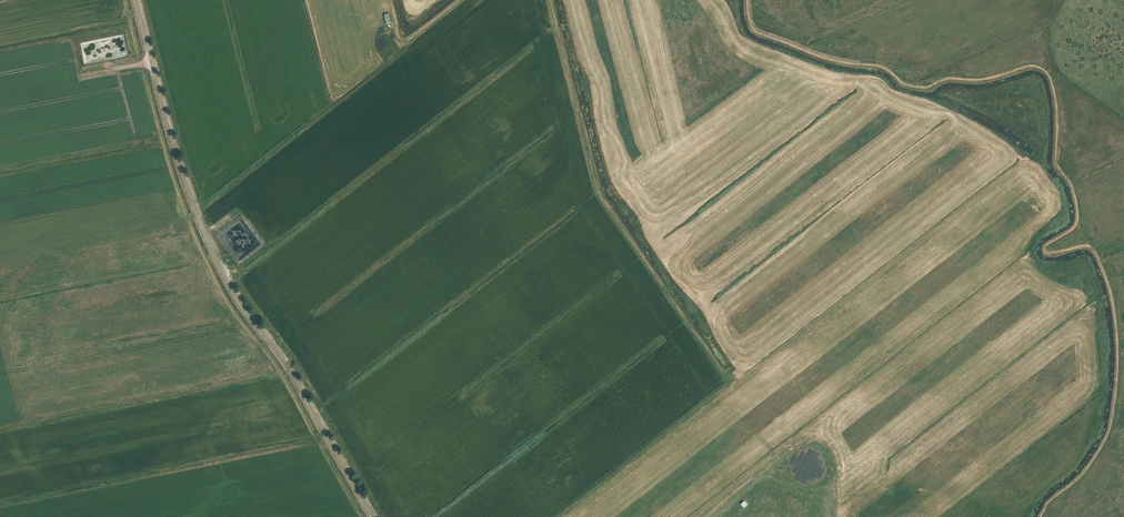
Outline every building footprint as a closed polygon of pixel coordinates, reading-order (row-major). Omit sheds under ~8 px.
[(241,217),(218,233),(235,258),(236,257),(239,261),(250,254),(247,249),(248,248),(240,237),(237,239),(234,235),(247,225),(241,217)] [(795,454),(790,464),(795,467),(792,472),(797,474),(795,480),(805,485),(808,480),(813,482),(815,477),(820,480),(825,469),(820,467),(823,462),(818,459),(820,454),(810,449),(808,454),(803,451),(800,457),(795,454)]
